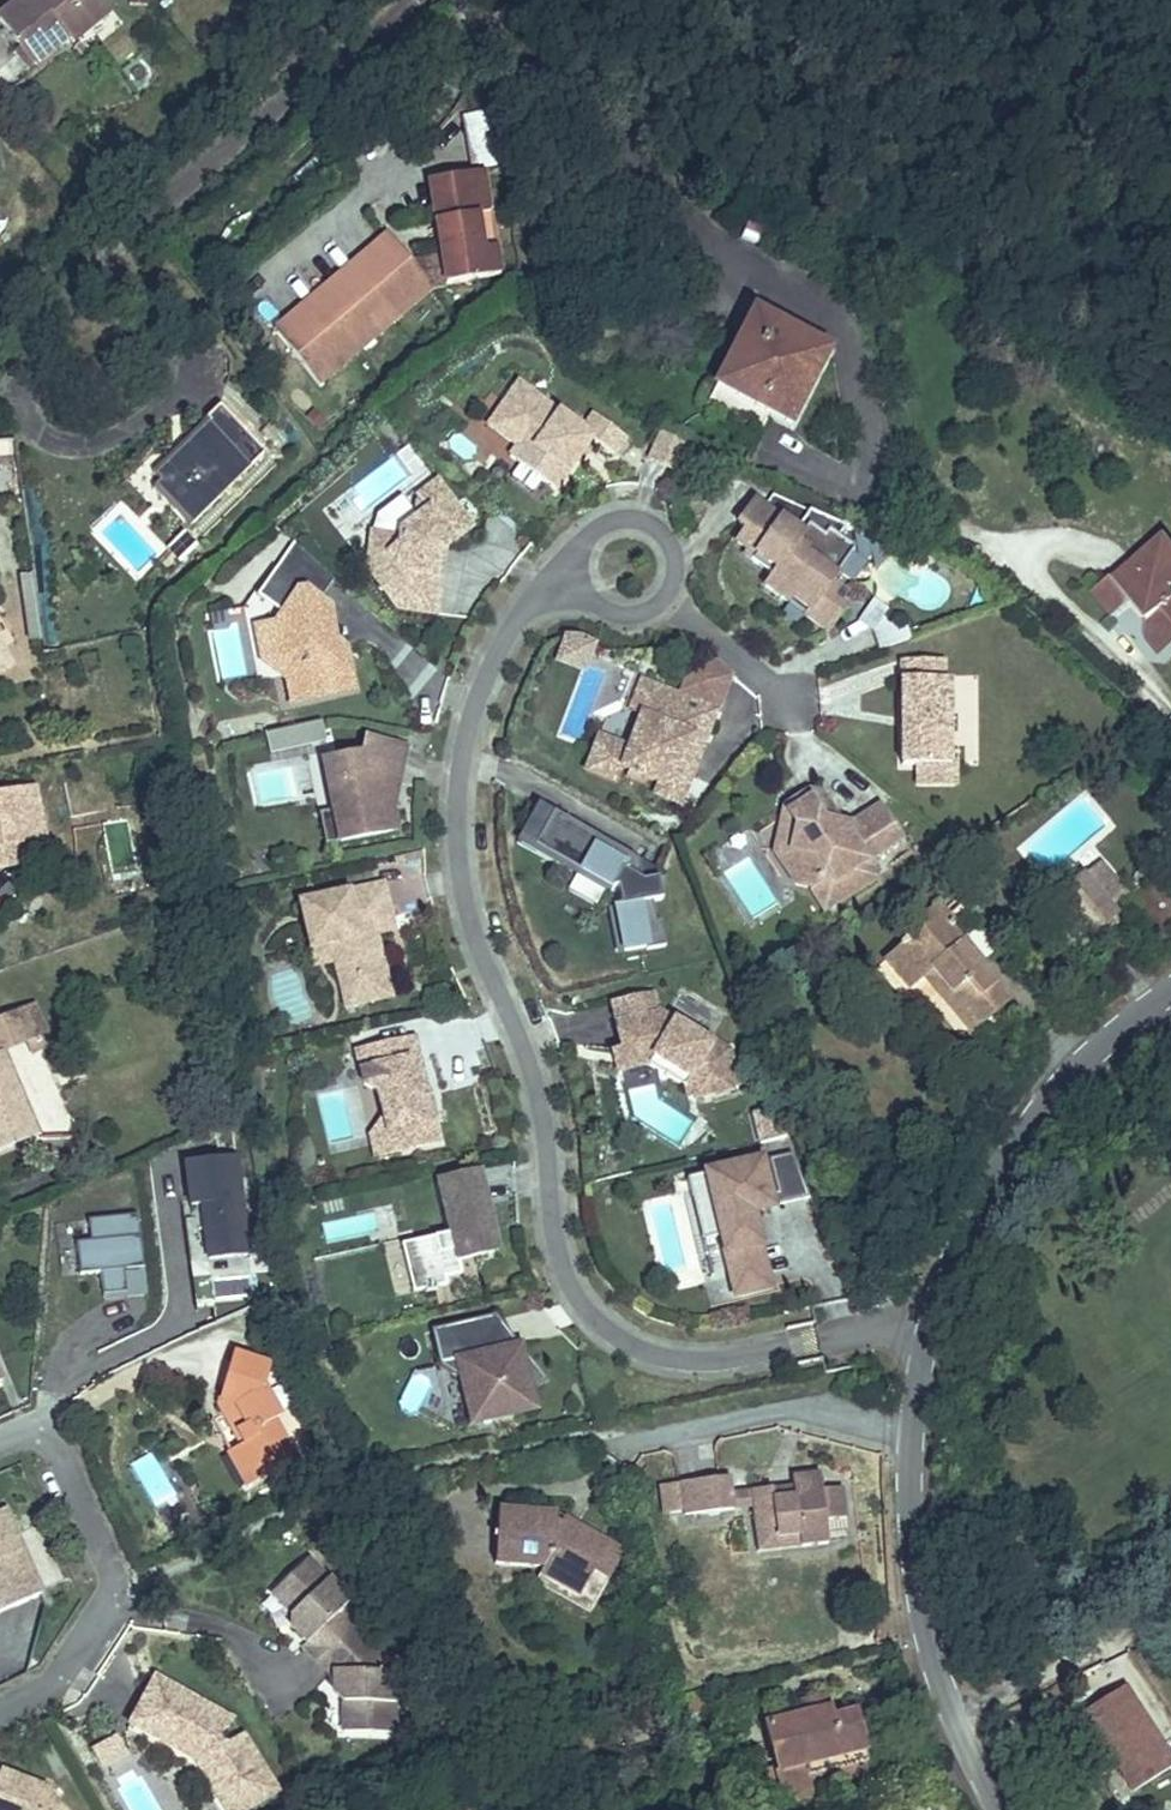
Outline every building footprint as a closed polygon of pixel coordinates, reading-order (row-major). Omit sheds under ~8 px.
[(99,0),(17,0),(0,14),(0,19),(36,64),(69,36),(73,41),(108,12),(99,0)] [(471,117),(478,173),(489,172),(488,169),(506,166),(499,113),(471,117)] [(489,171),(435,178),(440,221),(464,218),(465,226),(449,228),(449,226),(441,227),(442,233),(450,232),(449,230),(465,228),(466,236),(442,239),(448,282),(503,275),(499,247),(484,249),(478,201),(493,199),(489,171)] [(493,199),(478,201),(481,225),(496,223),(493,199)] [(776,250),(785,227),(751,213),(741,237),(776,250)] [(464,218),(440,221),(441,227),(449,226),(449,228),(465,226),(464,218)] [(496,223),(481,225),(484,249),(499,247),(496,223)] [(354,281),(367,298),(379,288),(366,271),(390,253),(385,247),(349,276),(354,281)] [(429,303),(390,253),(366,271),(379,288),(367,298),(393,331),(429,303)] [(343,316),(330,300),(354,281),(349,276),(313,304),(330,326),(343,316)] [(367,298),(354,281),(330,300),(343,316),(330,326),(357,360),(393,331),(367,298)] [(330,326),(313,304),(271,338),(288,360),(300,350),(287,334),(304,320),(317,337),(330,326)] [(792,423),(829,351),(753,311),(716,384),(792,423)] [(300,350),(288,360),(315,393),(357,360),(330,326),(317,337),(304,320),(287,334),(300,350)] [(504,429),(528,394),(513,384),(484,426),(513,446),(506,457),(514,462),(526,444),(504,429)] [(588,437),(610,452),(622,435),(590,413),(579,429),(528,394),(504,429),(526,444),(514,462),(553,489),(575,456),(582,446),(588,437)] [(266,452),(241,427),(220,404),(206,418),(212,424),(187,447),(187,456),(180,463),(168,463),(155,475),(159,479),(155,484),(168,496),(178,497),(199,517),(266,452)] [(187,456),(187,447),(212,424),(206,418),(152,471),(155,475),(168,463),(180,463),(187,456)] [(658,432),(647,459),(674,471),(685,444),(658,432)] [(587,450),(582,446),(575,456),(580,460),(587,450)] [(413,495),(416,499),(412,503),(411,508),(411,512),(413,516),(395,530),(393,543),(361,567),(391,607),(430,613),(437,563),(430,562),(432,552),(466,526),(432,481),(413,495)] [(199,517),(180,499),(178,497),(168,496),(155,484),(150,488),(189,526),(199,517)] [(807,618),(827,636),(846,614),(833,602),(843,592),(836,586),(858,560),(861,557),(837,536),(832,541),(818,528),(811,536),(767,498),(748,520),(755,526),(744,538),(755,548),(751,552),(778,575),(769,585),(789,603),(793,598),(811,613),(807,618)] [(198,543),(185,530),(174,541),(188,553),(198,543)] [(361,567),(393,543),(394,536),(366,532),(361,567)] [(1165,539),(1113,582),(1130,601),(1132,603),(1138,601),(1149,614),(1147,639),(1149,639),(1170,641),(1170,546),(1165,539)] [(188,553),(174,541),(167,548),(181,561),(188,553)] [(313,602),(328,580),(288,546),(252,600),(285,620),(283,623),(261,641),(267,664),(280,673),(288,705),(350,689),(340,649),(317,655),(312,632),(326,611),(313,602)] [(430,562),(437,563),(439,546),(432,552),(430,562)] [(872,572),(858,560),(844,576),(859,588),(872,572)] [(1130,601),(1113,582),(1097,594),(1096,595),(1112,615),(1130,601)] [(851,599),(843,592),(833,602),(841,609),(851,599)] [(793,598),(789,603),(807,618),(811,613),(793,598)] [(882,607),(867,598),(853,620),(868,630),(876,618),(882,607)] [(340,649),(326,611),(312,632),(317,655),(340,649)] [(906,637),(899,618),(885,623),(876,618),(868,630),(874,648),(906,637)] [(257,667),(282,682),(280,673),(267,664),(261,641),(283,623),(248,631),(257,667)] [(554,657),(580,669),(593,642),(579,635),(566,632),(554,657)] [(1170,646),(1170,641),(1149,639),(1147,639),(1153,647),(1160,654),(1166,649),(1170,646)] [(3,649),(0,650),(0,671),(12,664),(3,649)] [(591,737),(576,770),(606,784),(612,769),(622,774),(636,780),(649,786),(663,792),(685,742),(696,747),(729,674),(712,660),(681,682),(673,699),(665,696),(652,725),(635,717),(622,744),(615,747),(591,737)] [(897,660),(897,765),(912,765),(946,764),(945,679),(939,679),(939,660),(897,660)] [(637,683),(623,713),(634,718),(635,717),(652,725),(665,696),(637,683)] [(395,785),(402,749),(361,741),(359,755),(319,763),(329,813),(329,814),(338,824),(342,843),(392,833),(383,788),(395,785)] [(696,747),(685,742),(663,792),(649,786),(644,797),(669,808),(696,747)] [(946,764),(912,765),(912,785),(951,785),(951,764),(946,764)] [(622,774),(619,779),(633,785),(636,780),(622,774)] [(18,843),(43,839),(34,789),(0,796),(0,847),(18,843)] [(806,793),(782,809),(794,828),(785,872),(793,885),(808,889),(823,911),(874,877),(864,861),(899,839),(877,806),(847,826),(833,825),(834,819),(818,795),(806,793)] [(550,812),(535,804),(516,839),(531,847),(550,812)] [(794,828),(782,809),(773,854),(785,872),(794,828)] [(660,899),(656,878),(640,881),(636,859),(550,812),(531,847),(609,889),(614,888),(618,906),(611,908),(620,952),(643,947),(644,950),(663,946),(658,921),(654,922),(650,901),(660,899)] [(342,843),(338,824),(329,814),(329,813),(315,815),(321,847),(342,843)] [(18,843),(0,847),(0,868),(21,864),(18,843)] [(531,847),(528,853),(605,895),(609,889),(531,847)] [(653,869),(636,859),(640,881),(656,878),(653,869)] [(1127,893),(1100,861),(1064,891),(1085,915),(1102,901),(1103,901),(1108,908),(1127,893)] [(297,906),(308,951),(337,944),(346,984),(356,982),(362,1005),(388,999),(373,935),(357,939),(353,926),(388,917),(380,886),(297,906)] [(1114,914),(1108,908),(1103,901),(1102,901),(1085,915),(1084,916),(1096,929),(1114,914)] [(948,915),(944,909),(938,903),(915,922),(916,923),(922,930),(928,937),(929,938),(946,924),(945,922),(943,919),(948,915)] [(983,965),(1000,951),(961,905),(960,904),(948,915),(943,919),(945,922),(946,924),(929,938),(928,937),(922,930),(885,960),(909,988),(924,976),(930,971),(932,970),(950,992),(943,997),(943,998),(971,1032),(1011,999),(983,965)] [(1120,921),(1114,914),(1096,929),(1102,936),(1102,935),(1105,933),(1117,924),(1120,921)] [(391,930),(388,917),(353,926),(357,939),(373,935),(391,930)] [(308,951),(312,968),(332,964),(343,1010),(362,1005),(356,982),(346,984),(337,944),(308,951)] [(950,992),(932,970),(930,971),(924,976),(943,998),(943,997),(950,992)] [(609,1008),(620,1055),(621,1056),(638,1051),(641,1061),(647,1060),(690,1080),(695,1099),(738,1089),(729,1051),(713,1043),(712,1046),(655,1018),(650,998),(609,1008)] [(54,1045),(35,1002),(26,1006),(27,1006),(36,1029),(39,1035),(38,1035),(31,1038),(37,1052),(43,1050),(54,1045)] [(36,1029),(27,1006),(26,1006),(12,1012),(25,1041),(31,1038),(38,1035),(39,1035),(36,1029)] [(12,1012),(11,1012),(0,1016),(0,1043),(3,1050),(25,1041),(12,1012)] [(400,1152),(424,1146),(413,1097),(398,1089),(396,1079),(408,1077),(399,1042),(340,1056),(348,1090),(362,1098),(372,1138),(395,1133),(400,1152)] [(3,1050),(0,1043),(0,1148),(14,1142),(16,1148),(42,1137),(3,1050)] [(610,1058),(617,1079),(646,1070),(686,1089),(689,1101),(695,1099),(690,1080),(647,1060),(641,1061),(638,1051),(621,1056),(620,1055),(610,1058)] [(398,1089),(413,1097),(408,1077),(396,1079),(398,1089)] [(757,1110),(761,1125),(753,1127),(757,1142),(785,1136),(773,1106),(757,1110)] [(749,1112),(753,1127),(761,1125),(757,1110),(749,1112)] [(400,1152),(395,1133),(372,1138),(368,1124),(355,1141),(360,1162),(400,1152)] [(789,1153),(765,1159),(776,1204),(806,1197),(789,1153)] [(236,1155),(184,1161),(191,1205),(201,1204),(208,1259),(250,1254),(236,1155)] [(757,1161),(683,1179),(688,1198),(691,1197),(702,1240),(718,1236),(722,1252),(748,1245),(740,1213),(747,1211),(768,1206),(765,1195),(757,1161)] [(477,1229),(465,1175),(423,1185),(436,1238),(387,1249),(398,1297),(409,1295),(410,1298),(422,1295),(421,1292),(432,1289),(430,1281),(447,1278),(443,1264),(472,1257),(466,1231),(477,1229)] [(765,1195),(768,1206),(776,1204),(774,1192),(765,1195)] [(201,1204),(191,1205),(183,1205),(190,1262),(210,1277),(253,1271),(250,1254),(208,1259),(201,1204)] [(747,1211),(740,1213),(748,1245),(755,1244),(747,1211)] [(144,1266),(137,1213),(88,1219),(90,1241),(75,1243),(79,1275),(99,1272),(103,1295),(126,1292),(123,1269),(144,1266)] [(483,1254),(477,1229),(466,1231),(472,1257),(483,1254)] [(765,1286),(755,1244),(748,1245),(722,1252),(732,1294),(765,1286)] [(126,1292),(103,1295),(103,1300),(147,1294),(144,1266),(123,1269),(126,1292)] [(494,1316),(469,1322),(478,1356),(519,1346),(494,1316)] [(478,1356),(469,1322),(430,1332),(454,1429),(534,1409),(530,1392),(547,1379),(529,1358),(522,1359),(519,1346),(478,1356)] [(529,1358),(519,1346),(522,1359),(529,1358)] [(274,1364),(236,1352),(221,1402),(235,1428),(239,1425),(246,1438),(243,1440),(230,1447),(251,1484),(279,1469),(284,1477),(304,1466),(277,1418),(284,1414),(268,1386),(274,1364)] [(246,1438),(239,1425),(235,1428),(243,1440),(246,1438)] [(151,1454),(129,1467),(148,1500),(171,1487),(151,1454)] [(657,1484),(675,1483),(674,1455),(656,1455),(657,1484)] [(823,1495),(821,1477),(793,1480),(794,1490),(795,1499),(774,1502),(773,1492),(751,1495),(753,1511),(755,1534),(776,1532),(777,1542),(799,1540),(801,1551),(828,1548),(826,1525),(847,1523),(844,1493),(823,1495)] [(732,1481),(680,1485),(684,1519),(735,1513),(733,1496),(732,1481)] [(794,1490),(773,1492),(774,1502),(795,1499),(794,1490)] [(751,1495),(733,1496),(735,1513),(753,1511),(751,1495)] [(610,1546),(560,1514),(501,1508),(495,1562),(543,1566),(581,1591),(594,1571),(610,1546)] [(21,1552),(11,1528),(3,1532),(13,1556),(21,1552)] [(21,1552),(13,1556),(3,1532),(0,1533),(0,1622),(4,1632),(48,1612),(21,1552)] [(777,1542),(776,1532),(755,1534),(758,1555),(801,1551),(799,1540),(777,1542)] [(610,1546),(594,1571),(608,1581),(624,1555),(610,1546)] [(370,1647),(331,1601),(341,1594),(310,1557),(271,1589),(290,1612),(289,1625),(302,1641),(310,1651),(315,1657),(328,1672),(327,1693),(338,1701),(342,1731),(392,1724),(384,1665),(373,1666),(370,1647)] [(581,1591),(543,1566),(539,1572),(577,1597),(581,1591)] [(310,1651),(302,1641),(297,1646),(309,1661),(315,1657),(310,1651)] [(328,1672),(315,1657),(309,1661),(322,1677),(328,1672)] [(152,1686),(127,1734),(192,1768),(196,1761),(200,1763),(207,1773),(199,1778),(218,1808),(241,1793),(252,1809),(255,1809),(275,1797),(239,1741),(220,1753),(215,1745),(230,1727),(152,1686)] [(1170,1766),(1170,1760),(1124,1687),(1077,1717),(1091,1739),(1095,1736),(1131,1792),(1170,1766)] [(864,1749),(855,1712),(831,1719),(825,1695),(802,1702),(805,1715),(784,1721),(782,1714),(763,1720),(783,1795),(792,1793),(810,1789),(805,1766),(805,1765),(864,1749)] [(116,1737),(89,1750),(99,1771),(126,1758),(116,1737)] [(815,1787),(870,1772),(869,1770),(864,1749),(805,1765),(805,1766),(810,1789),(815,1787)] [(200,1763),(196,1761),(192,1768),(199,1778),(207,1773),(200,1763)] [(44,1786),(0,1770),(0,1809),(62,1809),(44,1786)] [(813,1797),(810,1789),(792,1793),(792,1794),(794,1802),(813,1798),(813,1797)] [(241,1793),(218,1808),(219,1809),(252,1809),(241,1793)] [(466,1793),(453,1809),(491,1809),(466,1793)]
